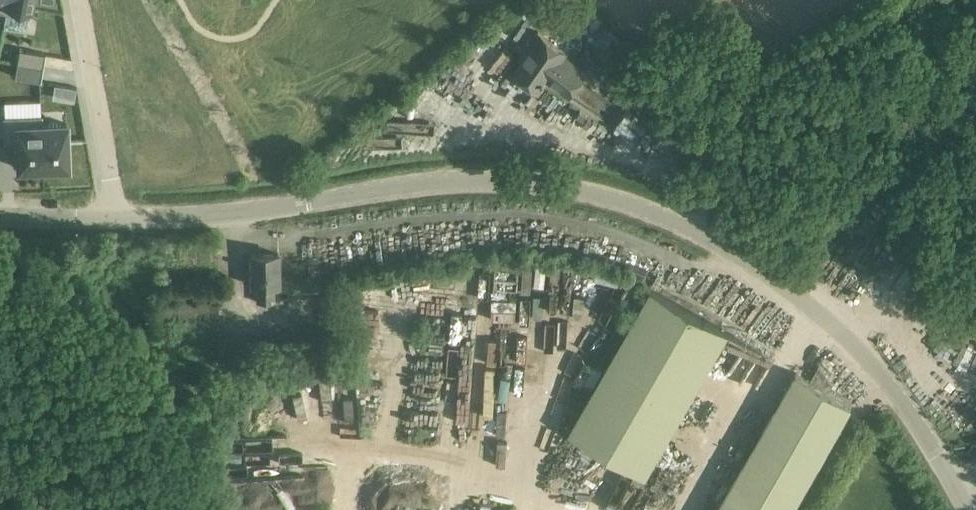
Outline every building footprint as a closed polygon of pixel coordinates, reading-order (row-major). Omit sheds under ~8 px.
[(5,11),(5,12),(30,16),(33,0),(7,0),(6,11),(5,11)] [(565,51),(538,32),(530,43),(533,46),(514,72),(539,90),(547,78),(570,94),(581,78),(585,71),(562,55),(565,51)] [(18,63),(43,67),(45,54),(20,49),(18,63)] [(18,63),(15,76),(41,81),(43,67),(18,63)] [(41,114),(3,115),(4,141),(17,141),(18,168),(26,167),(26,172),(43,171),(41,114)] [(42,114),(41,114),(43,171),(60,170),(60,166),(69,166),(67,122),(43,123),(42,114)] [(279,284),(279,273),(278,253),(251,253),(252,285),(257,285),(258,302),(274,301),(273,285),(279,284)] [(652,476),(729,325),(647,284),(571,435),(652,476)] [(517,313),(529,315),(528,325),(558,329),(563,293),(520,288),(517,313)] [(158,333),(200,332),(201,342),(219,342),(218,301),(158,302),(158,333)] [(798,373),(720,509),(791,509),(852,404),(828,391),(834,382),(821,365),(820,364),(810,380),(798,373)]
